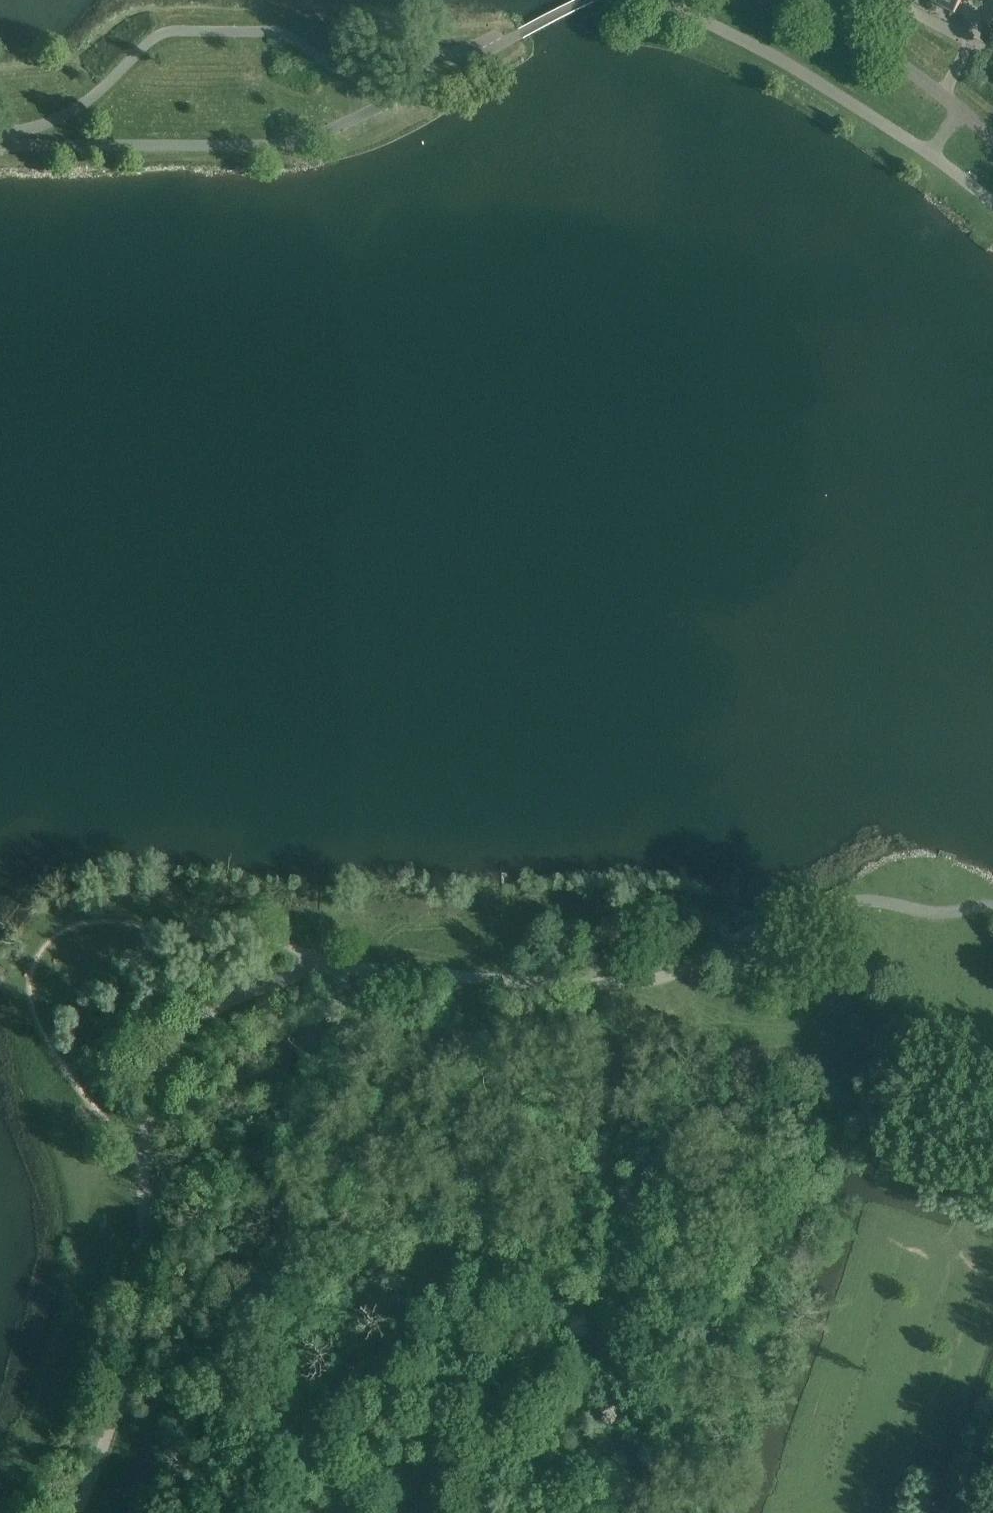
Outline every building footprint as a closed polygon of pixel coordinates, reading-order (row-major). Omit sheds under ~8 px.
[(955,12),(961,0),(937,0),(936,3),(955,12)] [(484,1256),(495,1247),(489,1238),(477,1247),(484,1256)]
